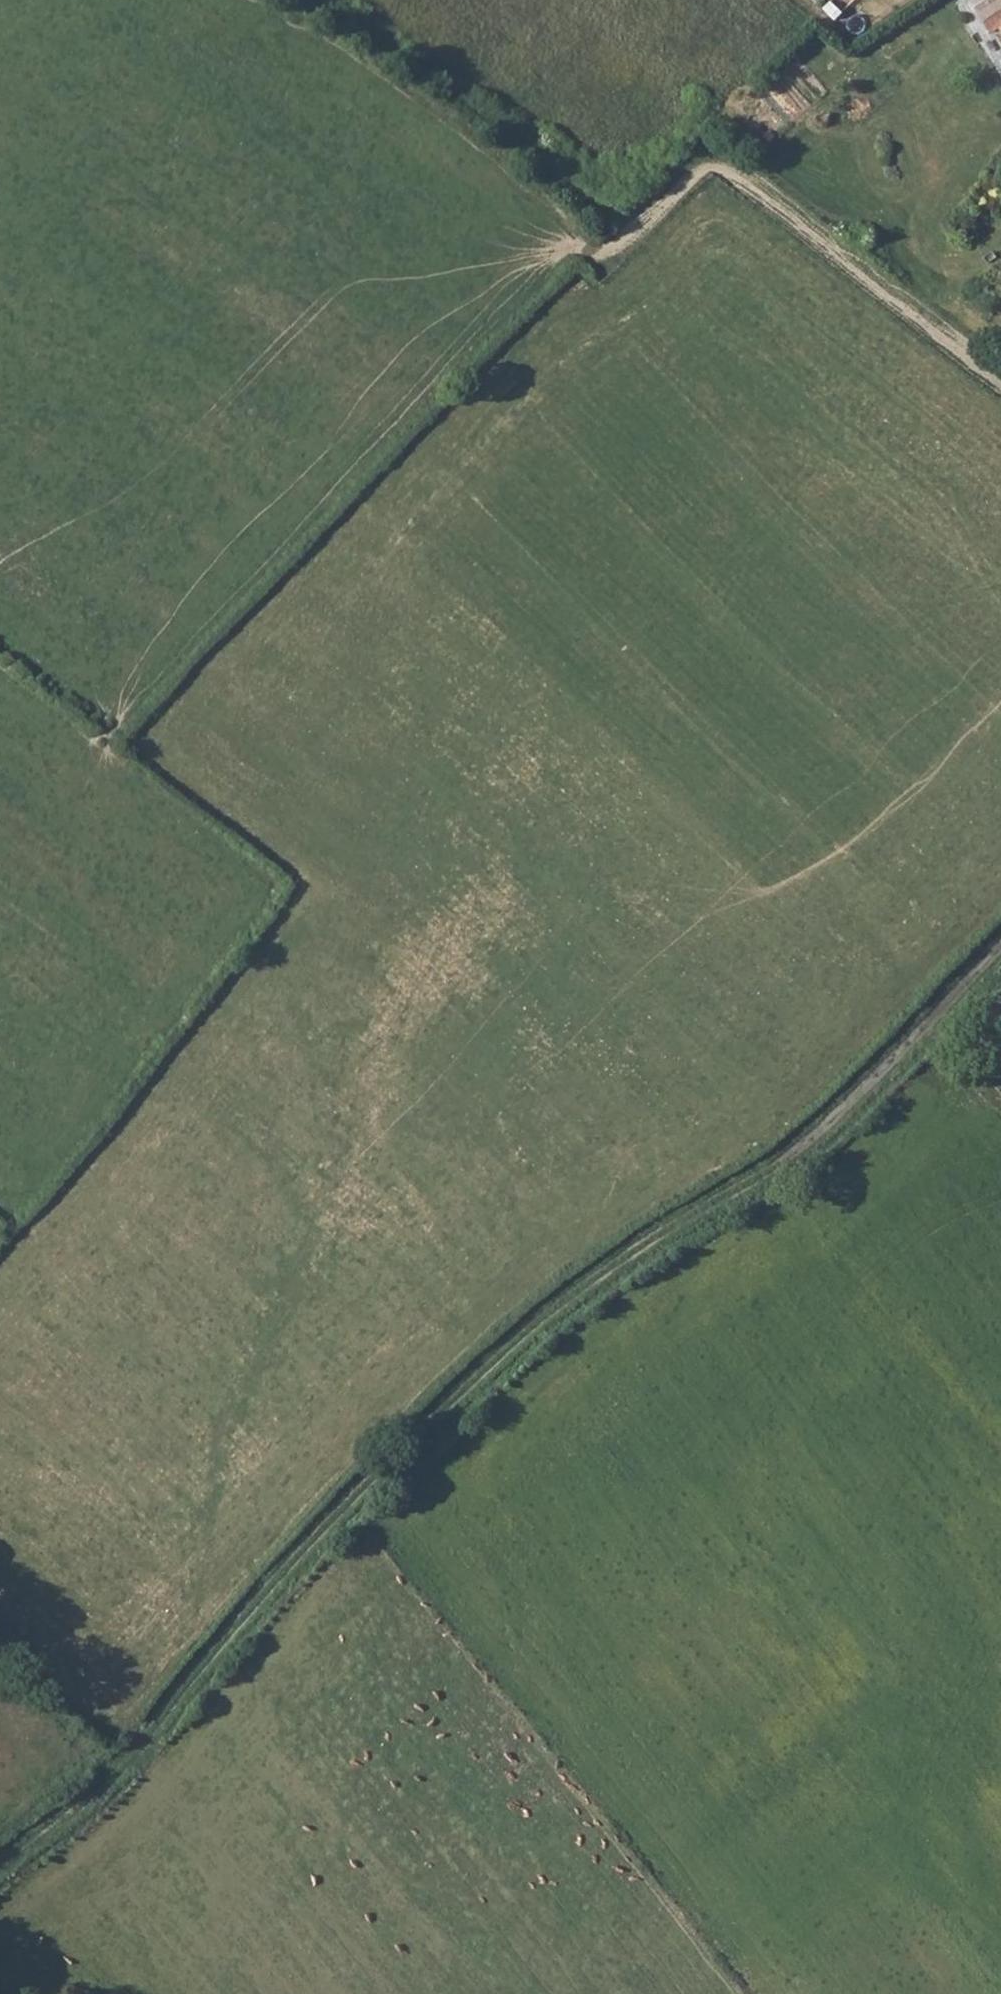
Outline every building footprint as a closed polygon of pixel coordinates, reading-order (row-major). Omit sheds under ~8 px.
[(859,29),(894,1),(893,0),(865,0),(847,14),(859,29)] [(988,34),(996,29),(1000,37),(1000,0),(967,0),(988,34)]
